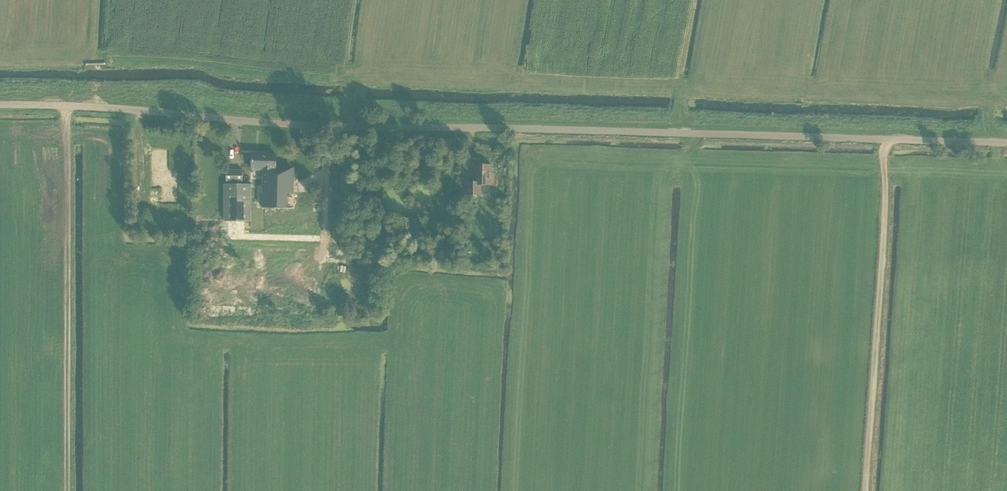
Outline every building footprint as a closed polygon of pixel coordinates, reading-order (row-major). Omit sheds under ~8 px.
[(252,153),(252,169),(263,169),(262,208),(293,208),(294,170),(276,169),(276,155),(262,155),(262,153),(252,153)] [(491,185),(492,165),(476,165),(475,182),(467,182),(467,195),(481,195),(481,185),(491,185)] [(226,170),(226,182),(242,182),(242,170),(226,170)] [(224,184),(225,221),(251,220),(251,183),(224,184)]
